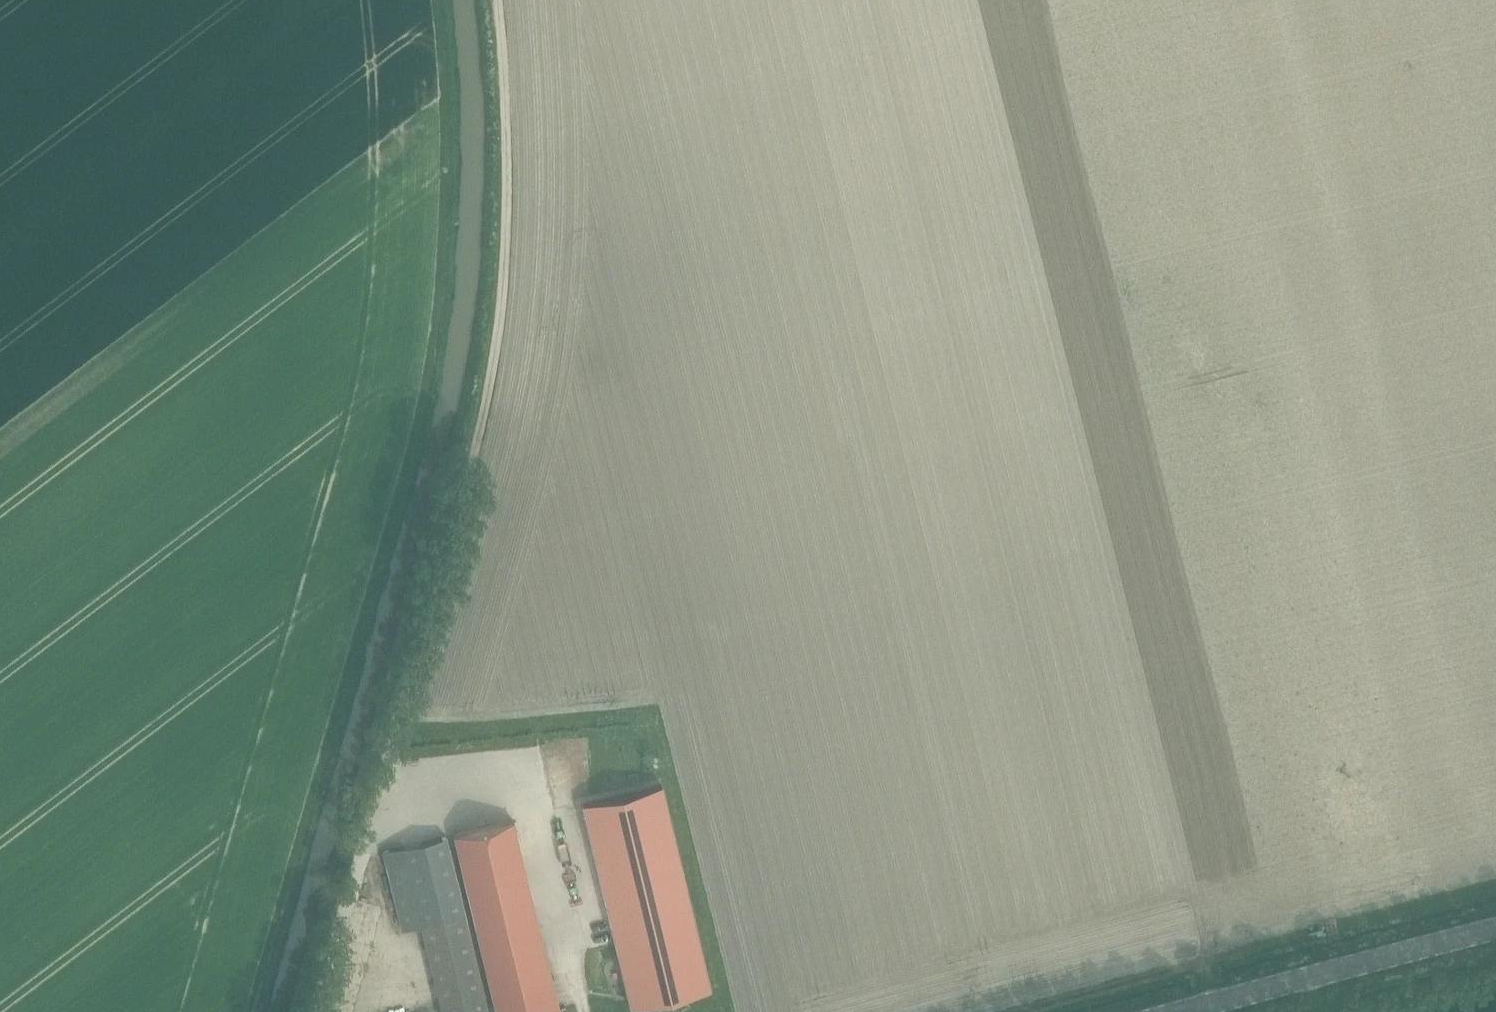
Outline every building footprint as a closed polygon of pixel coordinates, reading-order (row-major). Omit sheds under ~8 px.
[(711,988),(662,784),(583,803),(631,1007),(711,988)] [(514,820),(455,834),(497,1008),(498,1011),(560,1011),(514,820)] [(465,914),(447,836),(384,851),(402,930),(422,925),(442,1011),(479,1011),(488,1010),(465,914)]
